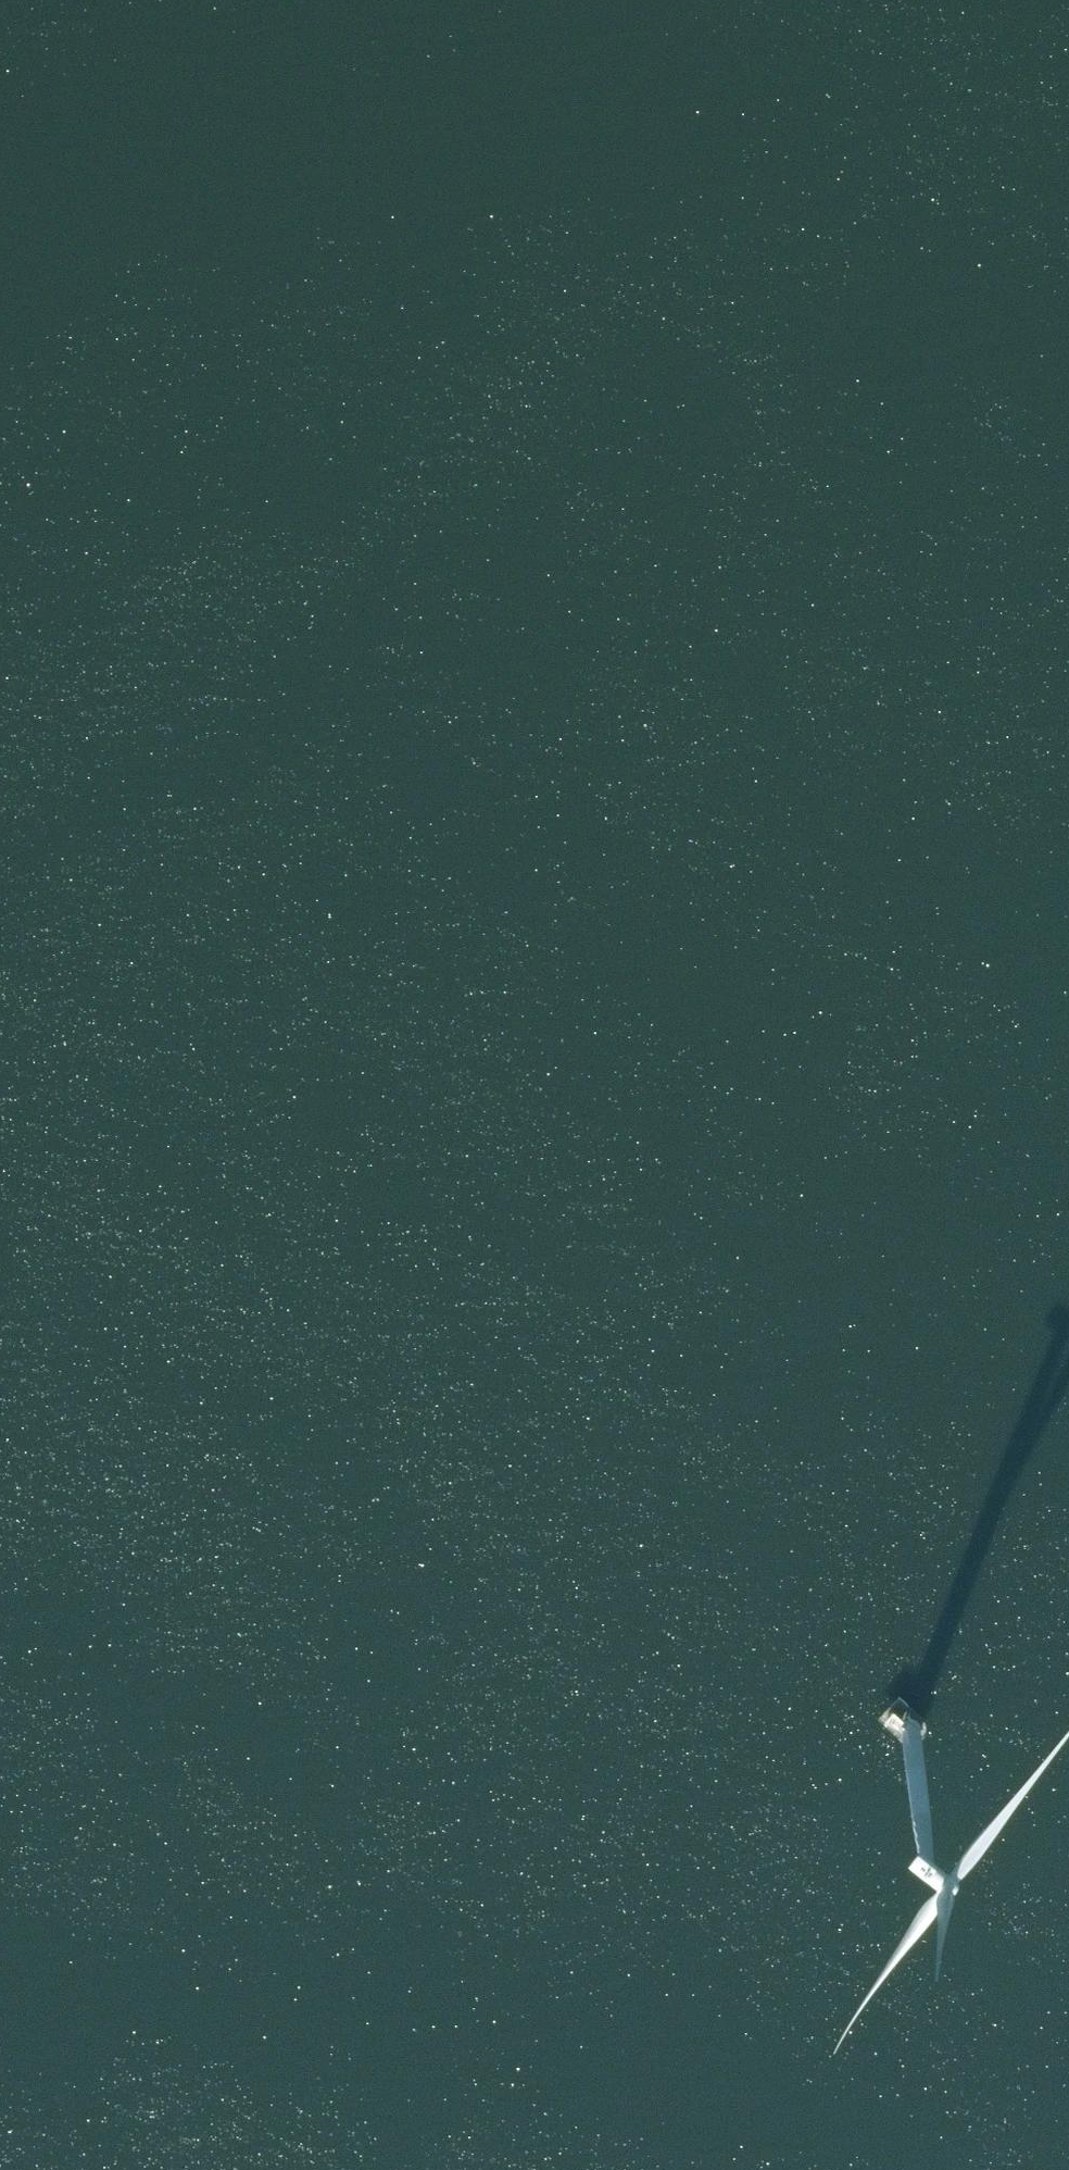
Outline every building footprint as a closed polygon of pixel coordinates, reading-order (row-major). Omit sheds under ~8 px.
[(903,1715),(902,1719),(902,1722),(903,1725),(905,1727),(906,1728),(910,1730),(914,1729),(917,1728),(918,1727),(920,1725),(921,1721),(921,1719),(920,1715),(918,1713),(915,1711),(912,1710),(909,1710),(907,1711),(905,1713),(903,1715)]
